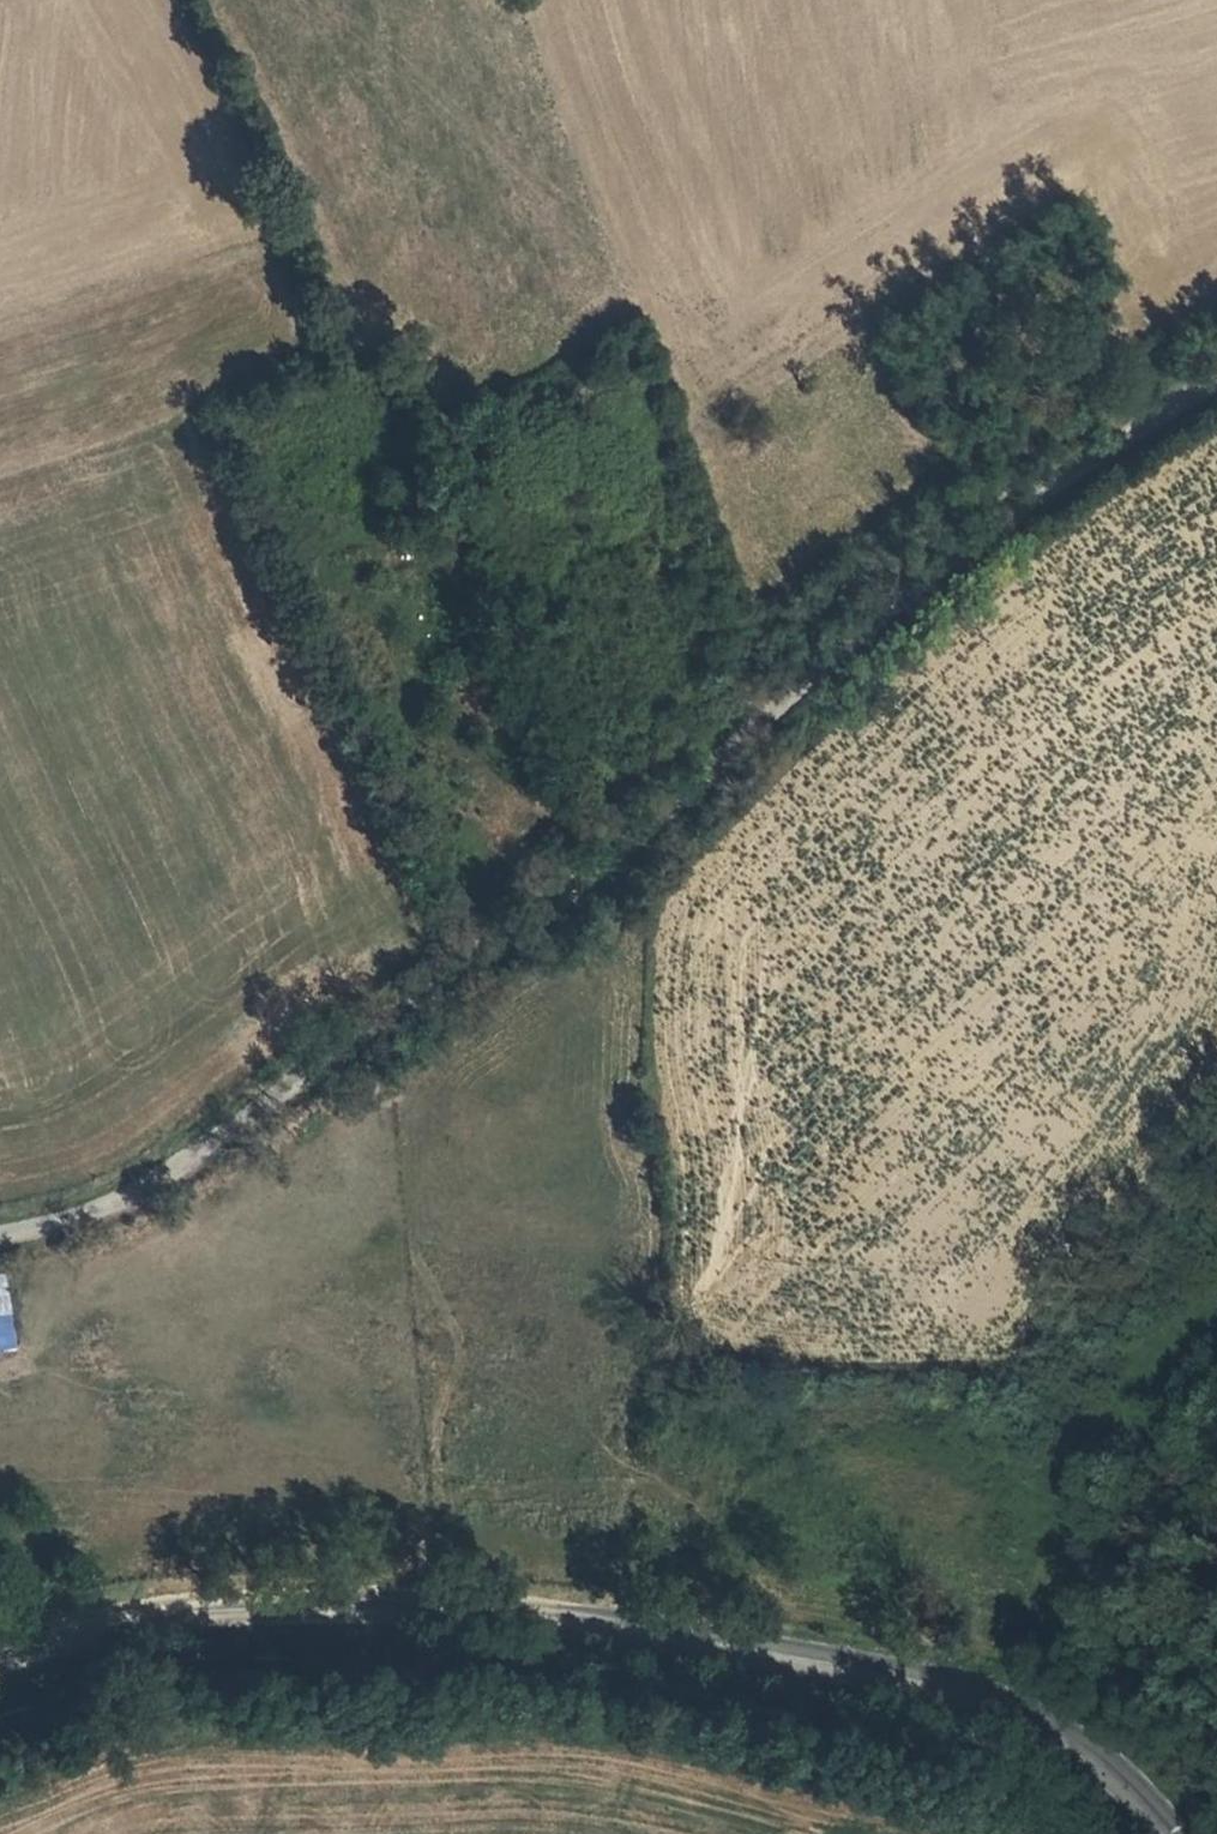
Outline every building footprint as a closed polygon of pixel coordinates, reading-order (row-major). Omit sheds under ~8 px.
[(8,1275),(0,1276),(0,1351),(13,1351),(8,1275)]
